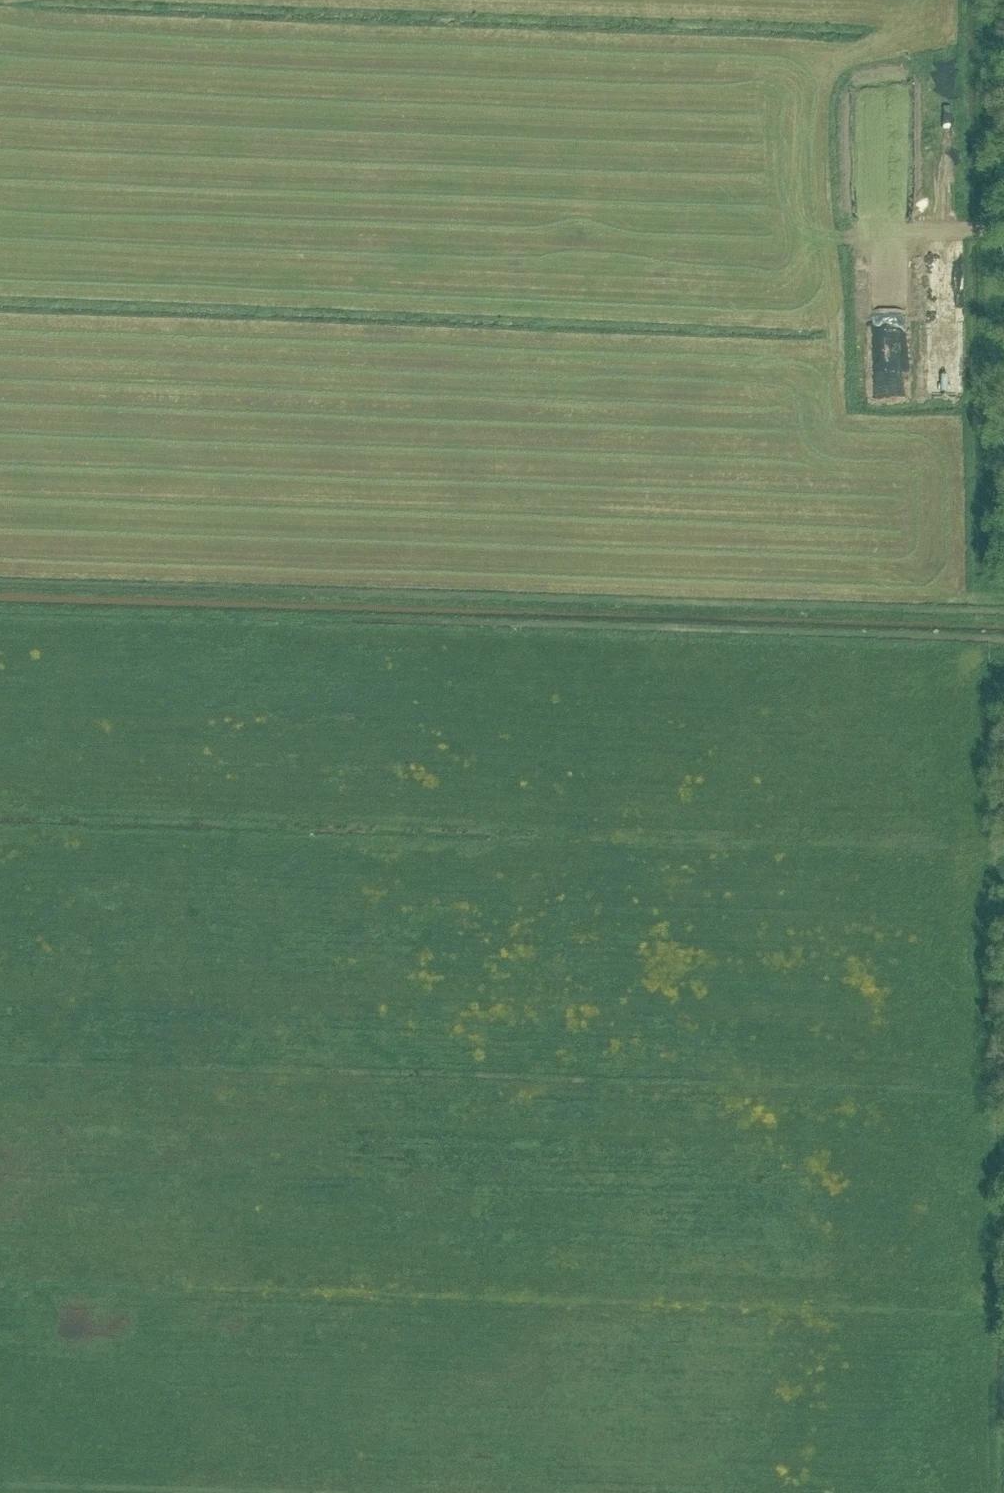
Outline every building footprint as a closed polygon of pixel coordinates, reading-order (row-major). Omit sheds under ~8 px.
[(864,201),(875,199),(872,181),(861,183),(864,201)]
